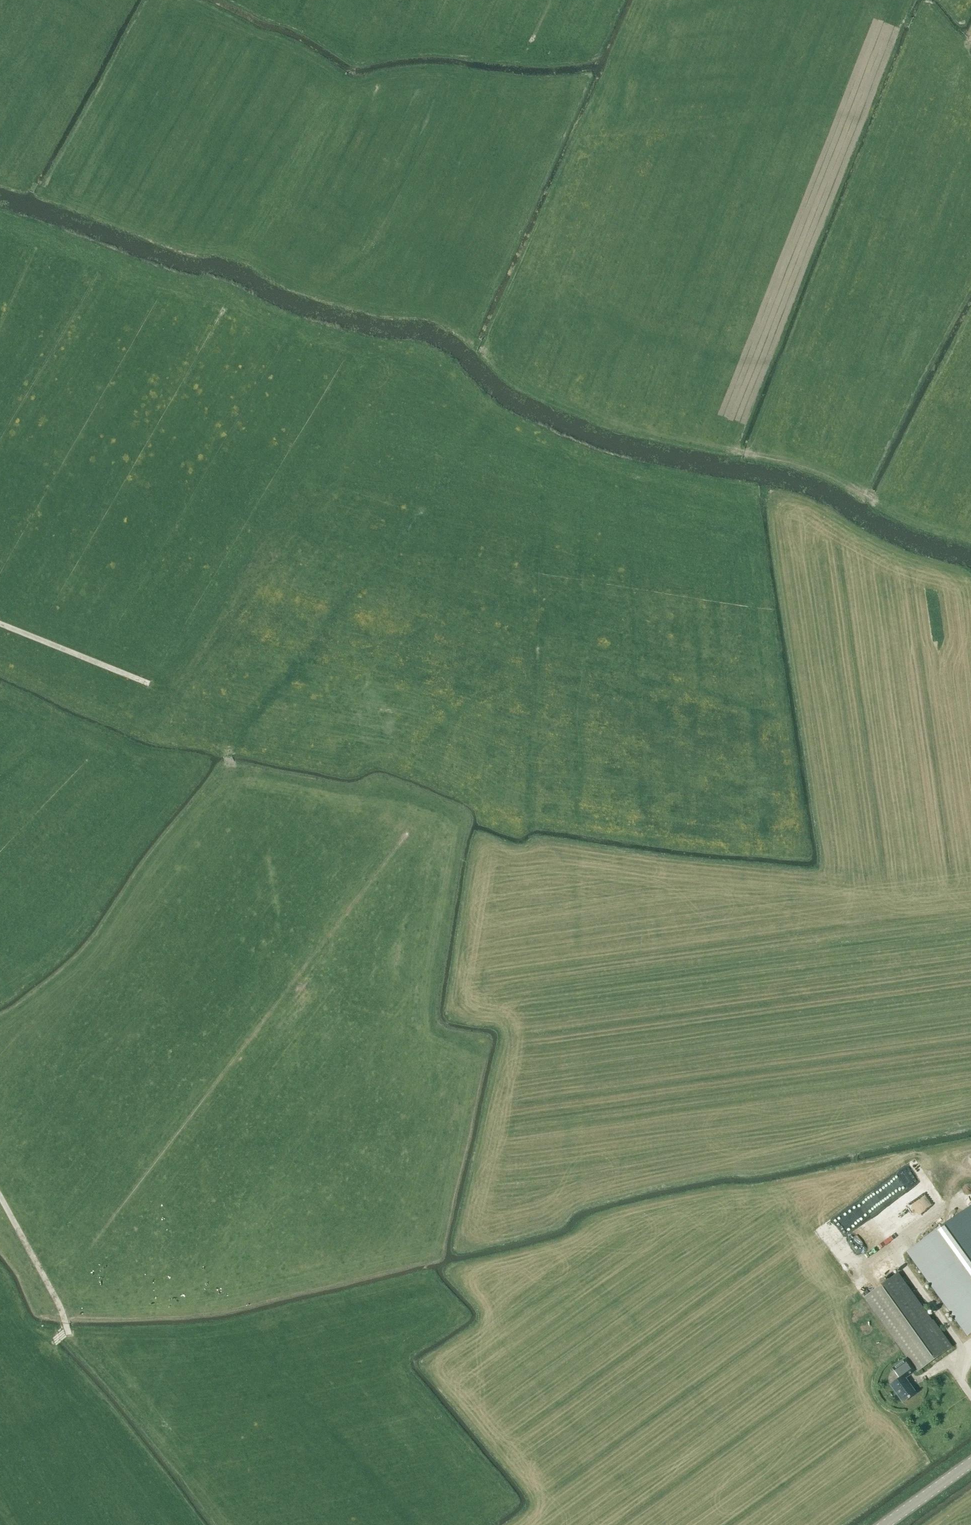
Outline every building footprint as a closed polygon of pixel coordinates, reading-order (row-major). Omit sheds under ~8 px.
[(970,1333),(970,1206),(908,1252),(968,1335),(970,1333)] [(932,1321),(898,1274),(864,1298),(907,1359),(892,1369),(899,1379),(890,1385),(903,1403),(908,1399),(909,1399),(916,1394),(903,1377),(914,1369),(917,1372),(952,1347),(933,1321),(932,1321)]
